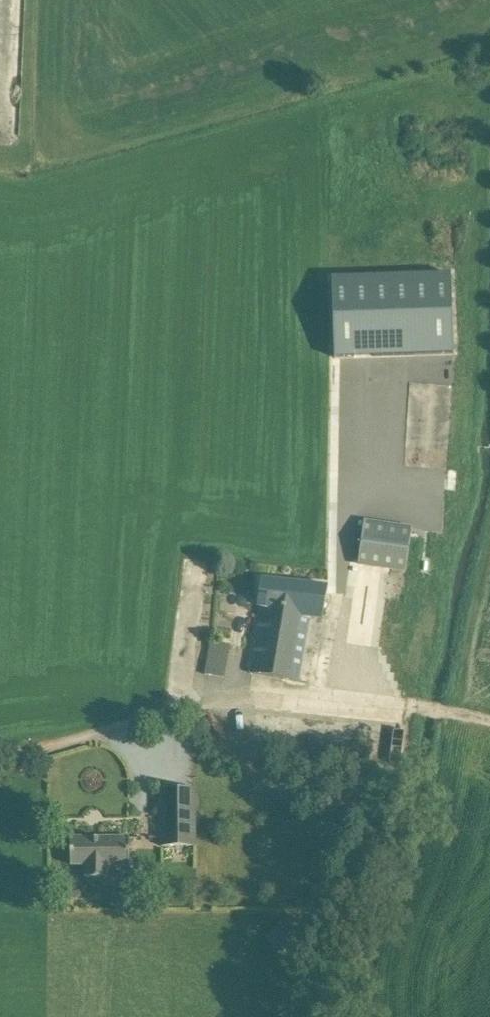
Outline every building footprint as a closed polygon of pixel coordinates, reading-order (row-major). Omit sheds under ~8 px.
[(451,274),(332,278),(334,358),(454,354),(451,274)] [(359,565),(407,571),(413,527),(364,521),(359,565)] [(257,605),(262,606),(310,616),(322,618),(328,585),(282,583),(262,579),(257,605)] [(262,606),(250,673),(298,682),(310,616),(262,606)] [(205,674),(224,678),(230,645),(212,642),(205,674)] [(159,845),(196,846),(197,788),(160,787),(159,845)] [(84,877),(108,877),(108,869),(130,869),(129,837),(69,838),(70,865),(84,865),(84,877)]
